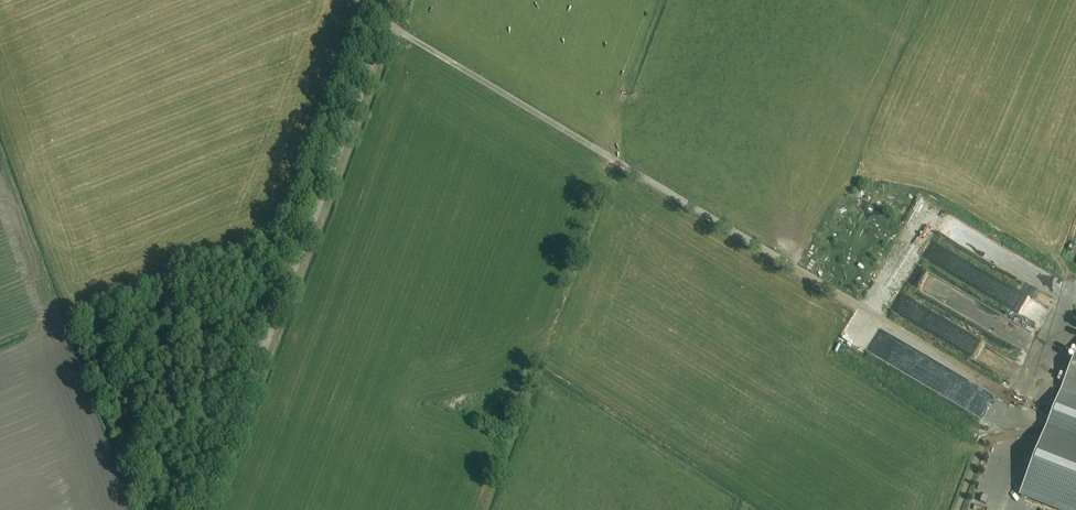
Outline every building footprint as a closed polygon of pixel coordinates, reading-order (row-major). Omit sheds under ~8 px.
[(959,239),(968,224),(949,214),(940,228),(959,239)] [(902,245),(887,273),(905,282),(920,255),(902,245)] [(1031,295),(1039,298),(1042,291),(1033,288),(1031,295)] [(1007,317),(1035,329),(1038,321),(1010,309),(1007,317)] [(1021,494),(1061,509),(1075,509),(1075,354),(1021,494)]
